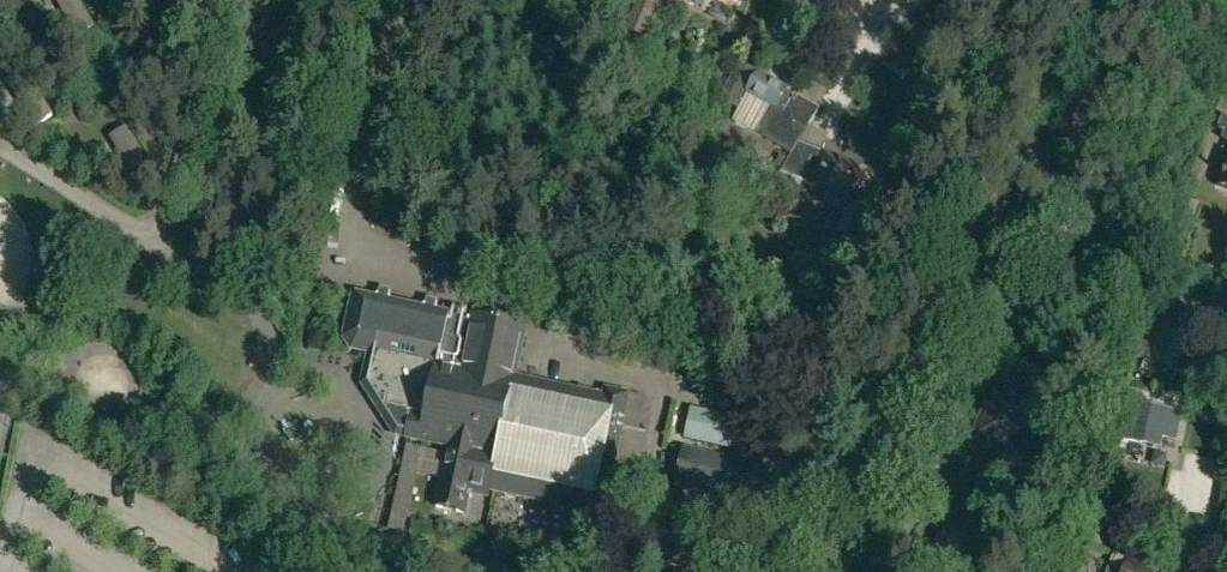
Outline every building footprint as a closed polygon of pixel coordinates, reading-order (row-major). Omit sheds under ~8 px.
[(94,27),(79,0),(57,0),(77,37),(94,27)] [(190,10),(204,0),(183,0),(190,10)] [(660,2),(655,0),(635,0),(622,30),(644,40),(660,2)] [(36,126),(52,116),(23,71),(7,81),(36,126)] [(758,73),(745,96),(774,113),(788,90),(758,73)] [(820,110),(794,95),(776,127),(798,141),(780,174),(777,181),(800,190),(802,183),(811,186),(830,194),(826,202),(846,211),(838,229),(862,240),(875,209),(869,207),(882,179),(825,154),(800,143),(820,110)] [(138,185),(155,175),(127,129),(110,139),(138,185)] [(1218,185),(1226,189),(1226,164),(1218,185)] [(881,230),(903,240),(922,195),(896,184),(885,209),(890,211),(881,230)] [(449,317),(450,314),(435,311),(437,302),(427,300),(426,308),(389,300),(390,293),(380,290),(378,297),(356,292),(346,337),(353,346),(374,351),(367,383),(377,398),(385,400),(383,410),(411,416),(407,436),(449,445),(448,454),(442,479),(436,507),(463,513),(468,490),(485,494),(486,492),(511,376),(521,326),(472,316),(471,321),(449,317)] [(1147,311),(1131,356),(1144,360),(1141,368),(1157,373),(1175,321),(1147,311)] [(511,376),(486,492),(577,511),(576,518),(603,524),(630,394),(605,389),(604,395),(511,376)] [(1179,416),(1137,406),(1133,423),(1123,420),(1118,440),(1128,443),(1129,439),(1158,447),(1161,436),(1173,439),(1179,416)] [(692,410),(685,441),(773,460),(779,429),(692,410)] [(448,454),(406,445),(388,530),(403,533),(416,474),(442,479),(448,454)] [(683,448),(673,487),(766,510),(776,471),(683,448)] [(1099,517),(1127,533),(1135,521),(1107,504),(1099,517)] [(1111,571),(1155,571),(1158,564),(1120,549),(1111,571)]
